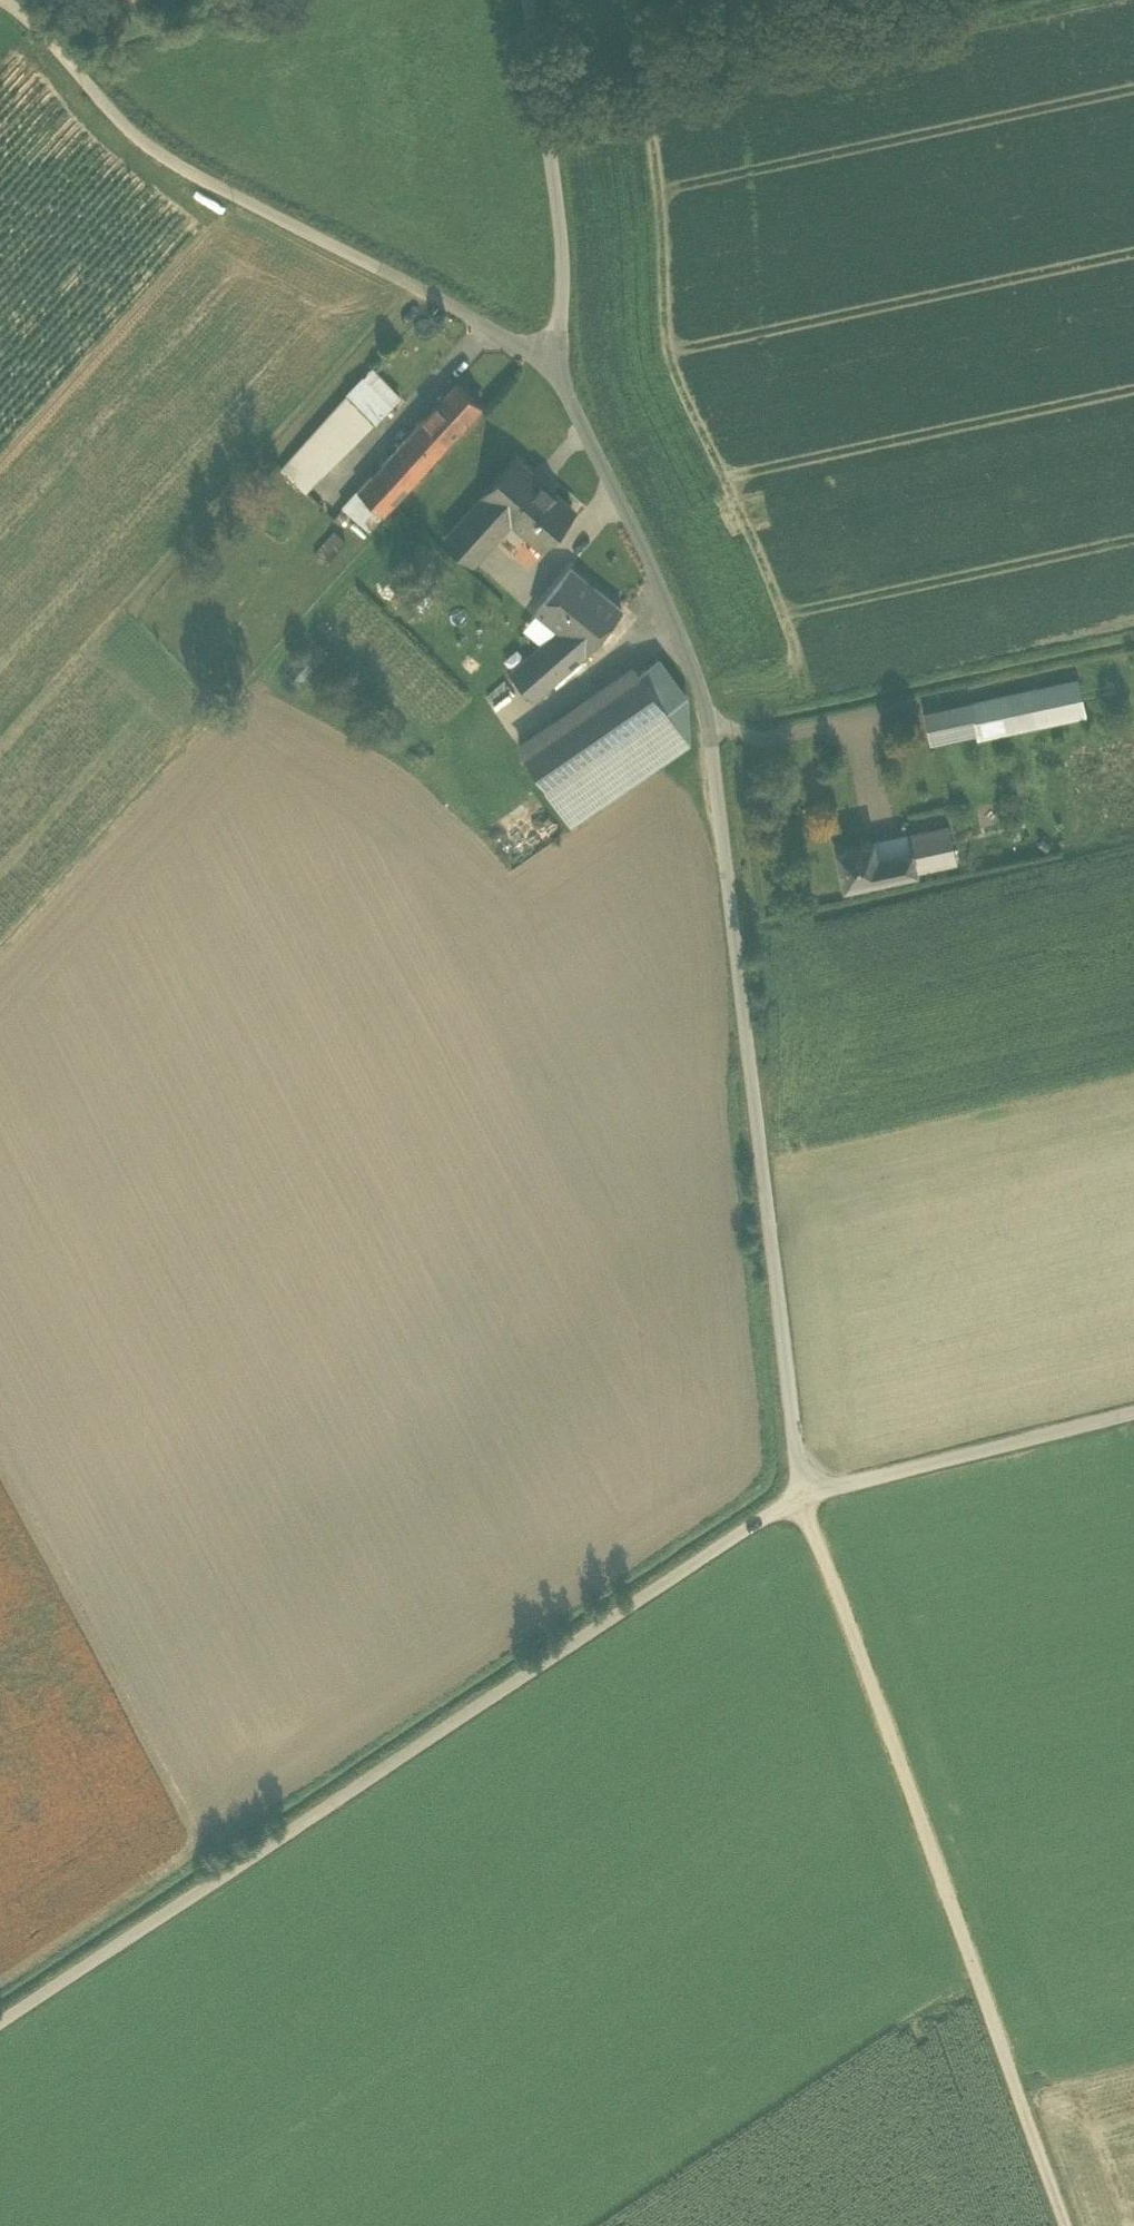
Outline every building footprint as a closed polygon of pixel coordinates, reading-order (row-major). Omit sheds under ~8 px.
[(374,367),(364,377),(391,402),(399,393),(374,367)] [(364,377),(349,394),(375,419),(391,402),(364,377)] [(424,418),(447,439),(480,403),(456,381),(424,418)] [(322,476),(375,419),(349,394),(295,451),(322,476)] [(424,418),(359,490),(383,511),(447,439),(424,418)] [(307,491),(322,476),(295,451),(281,467),(307,491)] [(511,515),(542,543),(573,508),(519,461),(471,516),(493,536),(511,515)] [(368,527),(383,511),(359,490),(344,506),(368,527)] [(450,540),(472,559),(493,536),(471,516),(450,540)] [(316,553),(326,562),(345,541),(334,532),(316,553)] [(588,652),(622,609),(571,568),(536,610),(558,629),(509,672),(534,699),(588,652)] [(658,656),(640,670),(667,709),(685,736),(692,705),(658,656)] [(594,702),(621,741),(638,729),(667,709),(640,670),(594,702)] [(923,713),(930,742),(976,732),(977,738),(1084,714),(1077,680),(923,713)] [(594,702),(555,728),(581,768),(621,741),(594,702)] [(656,756),(685,736),(667,709),(638,729),(656,756)] [(548,791),(581,768),(555,728),(522,752),(548,791)] [(638,729),(621,741),(581,768),(548,791),(571,823),(660,762),(656,756),(638,729)] [(949,826),(908,835),(911,850),(916,869),(956,860),(949,826)] [(907,833),(872,840),(876,857),(911,850),(908,835),(907,832),(906,832),(907,833)] [(916,869),(911,850),(876,857),(872,840),(836,848),(844,885),(916,869)]
